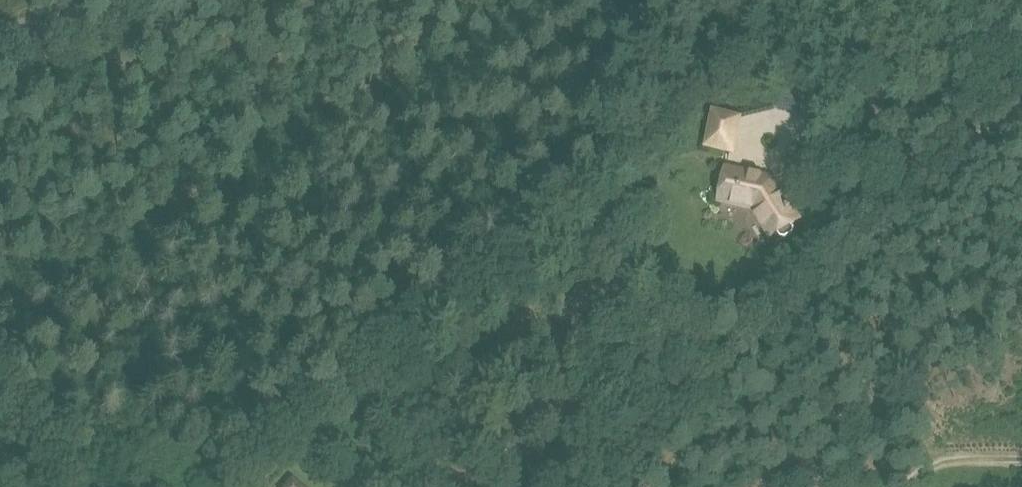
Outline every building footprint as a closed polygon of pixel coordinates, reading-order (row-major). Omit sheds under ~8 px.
[(738,119),(715,114),(708,145),(731,150),(738,119)] [(773,180),(726,169),(719,200),(753,208),(771,237),(778,233),(781,237),(785,238),(793,233),(794,228),(792,224),(798,220),(773,180)]
